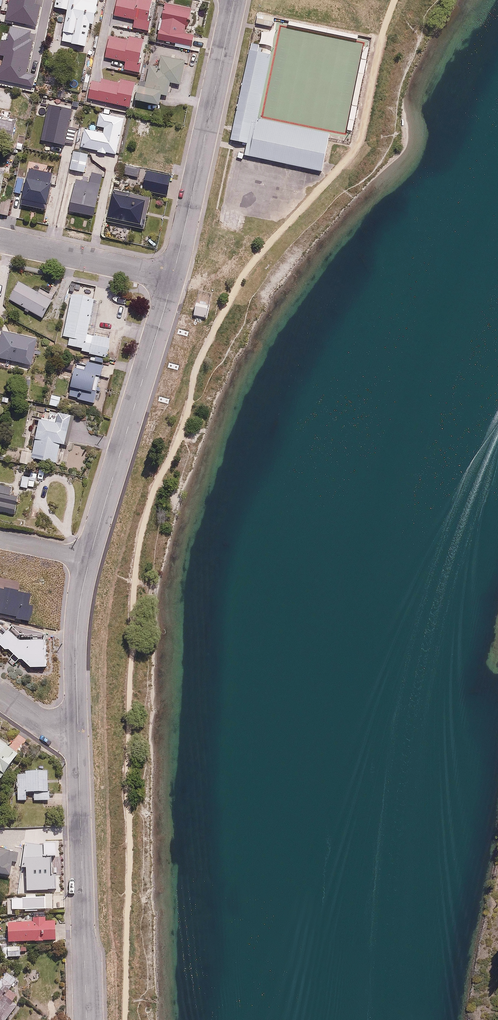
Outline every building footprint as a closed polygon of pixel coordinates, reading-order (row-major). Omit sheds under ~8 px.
[(27,0),(8,0),(7,6),(25,11),(27,0)] [(97,0),(69,0),(63,33),(87,37),(89,22),(93,23),(97,0)] [(146,31),(152,0),(117,0),(114,15),(133,19),(131,28),(146,31)] [(186,29),(191,8),(165,3),(158,39),(194,47),(197,31),(186,29)] [(24,15),(11,11),(9,20),(22,24),(24,15)] [(274,17),(258,13),(256,23),(272,27),(274,17)] [(124,71),(139,73),(145,42),(111,36),(107,58),(126,61),(124,71)] [(139,85),(136,100),(159,104),(161,95),(168,96),(170,84),(182,85),(187,50),(151,45),(145,85),(139,85)] [(228,142),(247,146),(264,57),(245,54),(228,142)] [(135,85),(93,76),(88,98),(130,107),(135,85)] [(85,127),(82,146),(98,149),(97,152),(107,154),(107,150),(117,152),(122,122),(126,123),(127,116),(110,113),(111,107),(100,105),(95,129),(85,127)] [(0,120),(0,144),(10,147),(15,123),(0,120)] [(327,140),(251,125),(243,164),(319,179),(327,140)] [(84,171),(87,152),(74,150),(70,169),(84,171)] [(94,216),(102,173),(87,171),(86,180),(74,178),(68,212),(94,216)] [(174,177),(149,172),(147,183),(171,188),(174,177)] [(47,209),(53,183),(26,177),(20,204),(47,209)] [(110,191),(107,214),(117,215),(116,222),(145,226),(149,196),(110,191)] [(41,317),(54,296),(43,289),(40,294),(20,282),(10,299),(41,317)] [(80,352),(107,358),(111,337),(86,332),(93,299),(71,294),(62,336),(69,337),(67,344),(81,347),(80,352)] [(209,304),(196,302),(194,315),(207,317),(209,304)] [(1,330),(0,335),(0,358),(33,365),(38,338),(1,330)] [(94,404),(103,365),(75,359),(66,397),(94,404)] [(61,395),(47,393),(45,405),(59,407),(61,395)] [(21,451),(19,463),(33,465),(34,459),(56,462),(60,443),(65,444),(70,414),(49,411),(48,418),(37,416),(31,452),(21,451)] [(0,491),(0,512),(14,514),(18,494),(0,491)] [(18,639),(9,630),(2,636),(0,634),(0,645),(5,650),(8,647),(14,654),(10,658),(16,663),(21,658),(30,666),(46,666),(45,638),(18,639)] [(0,740),(0,774),(4,777),(18,752),(5,745),(6,743),(0,740)] [(34,801),(48,801),(49,774),(15,774),(14,800),(27,801),(27,792),(35,792),(34,801)] [(9,872),(9,863),(16,863),(15,851),(5,851),(5,828),(0,828),(0,872),(9,872)] [(64,893),(45,894),(45,896),(11,897),(11,910),(64,908),(64,893)] [(29,922),(6,923),(6,942),(59,940),(58,921),(45,921),(45,916),(28,917),(29,922)] [(21,945),(2,945),(2,955),(22,955),(21,945)] [(8,988),(16,977),(5,969),(0,976),(0,1019),(6,1019),(17,1005),(11,1002),(16,995),(8,988)]
